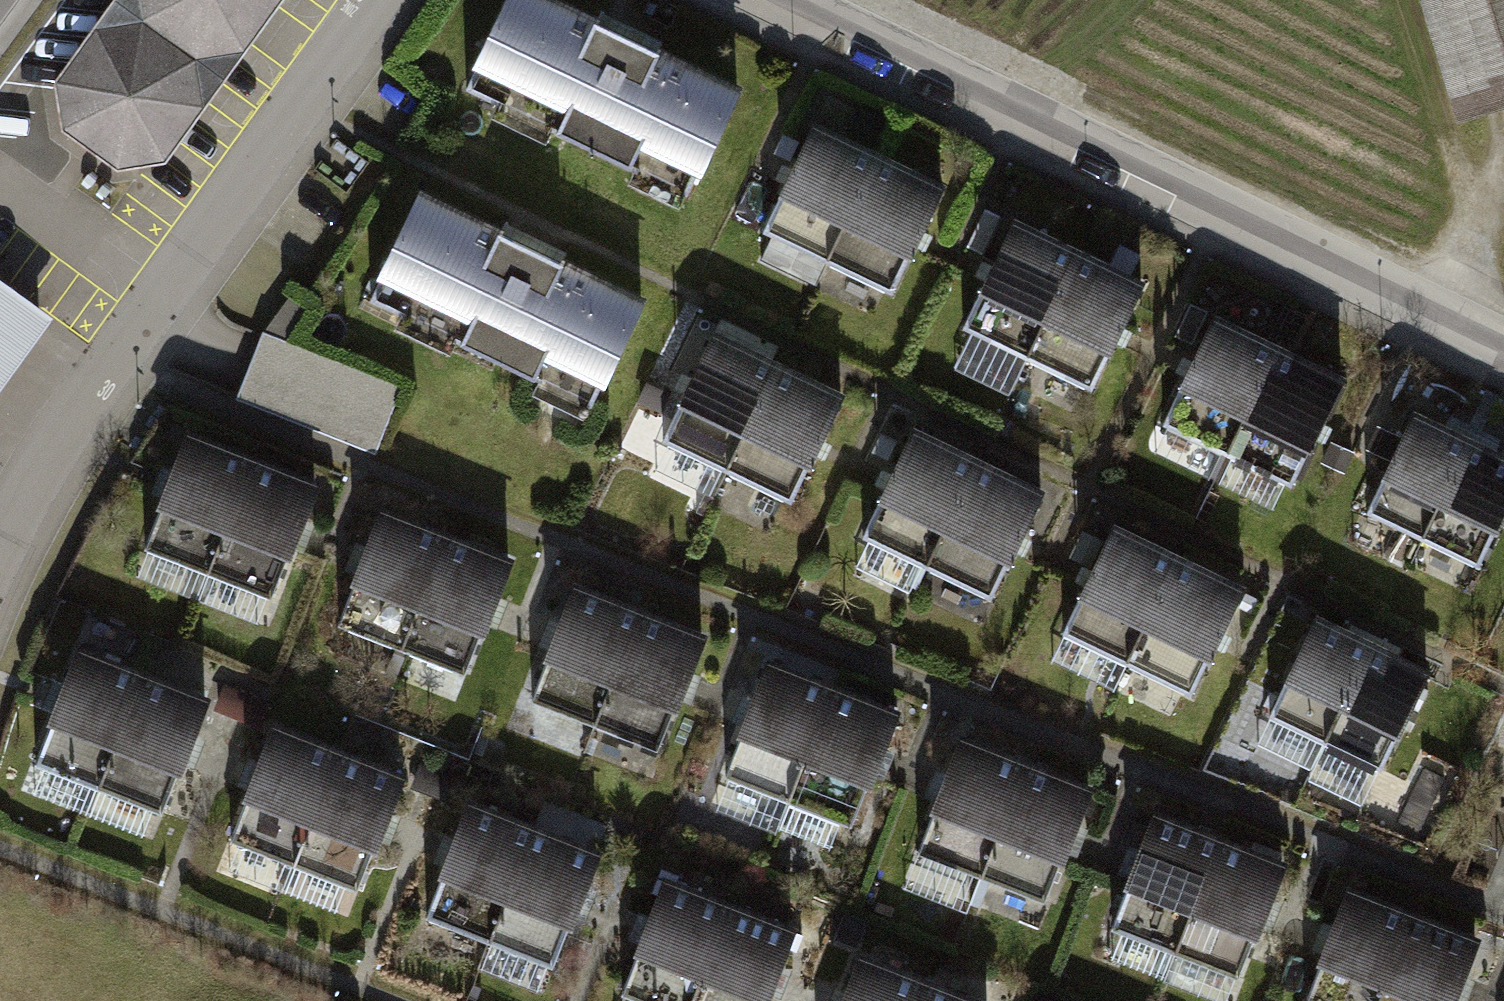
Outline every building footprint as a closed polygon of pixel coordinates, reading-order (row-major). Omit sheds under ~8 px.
[(65,88),(72,127),(120,164),(162,156),(271,0),(129,0),(65,88)] [(540,0),(511,0),(469,86),(690,192),(737,94),(540,0)] [(1460,126),(1503,113),(1503,0),(1421,0),(1460,126)] [(877,157),(813,127),(763,231),(827,261),(877,157)] [(941,188),(877,157),(827,261),(891,292),(941,188)] [(637,304),(425,198),(375,298),(587,404),(637,304)] [(1077,254),(1014,223),(964,328),(1027,358),(1077,254)] [(1141,284),(1077,254),(1027,358),(1091,388),(1141,284)] [(0,279),(0,371),(44,312),(0,279)] [(290,300),(269,329),(287,341),(308,313),(290,300)] [(1278,351),(1214,321),(1164,425),(1228,455),(1278,351)] [(400,386),(262,334),(250,365),(237,398),(375,450),(400,386)] [(776,366),(712,336),(662,440),(726,470),(776,366)] [(1342,382),(1278,351),(1228,455),(1292,486),(1342,382)] [(840,397),(776,366),(726,470),(790,501),(840,397)] [(1471,443),(1415,417),(1369,513),(1424,539),(1471,443)] [(976,465),(912,434),(862,539),(926,569),(976,465)] [(251,460),(187,435),(143,547),(207,572),(251,460)] [(1471,443),(1424,539),(1480,566),(1503,515),(1503,459),(1471,443)] [(314,485),(251,460),(207,572),(271,597),(314,485)] [(1040,495),(976,465),(926,569),(990,599),(1040,495)] [(445,537),(381,512),(337,624),(401,649),(445,537)] [(1178,562),(1115,531),(1065,636),(1128,666),(1178,562)] [(508,561),(445,537),(401,649),(465,674),(508,561)] [(1242,592),(1178,562),(1128,666),(1192,696),(1242,592)] [(638,613),(575,588),(531,700),(594,725),(638,613)] [(701,637),(638,613),(594,725),(658,749),(701,637)] [(1372,648),(1317,621),(1271,718),(1326,744),(1372,648)] [(1428,674),(1372,648),(1326,744),(1381,770),(1428,674)] [(142,675),(78,651),(34,763),(98,788),(142,675)] [(831,689),(768,664),(724,776),(787,801),(831,689)] [(205,700),(142,675),(98,788),(162,812),(205,700)] [(894,713),(831,689),(787,801),(851,825),(894,713)] [(338,752),(274,727),(230,839),(294,864),(338,752)] [(1025,765),(962,740),(918,853),(981,877),(1025,765)] [(401,776),(338,752),(294,864),(357,889),(401,776)] [(1088,790),(1025,765),(981,877),(1045,902),(1088,790)] [(532,829),(469,804),(425,916),(488,941),(532,829)] [(1219,840),(1155,816),(1111,928),(1175,953),(1219,840)] [(595,854),(532,829),(488,941),(552,966),(595,854)] [(1282,865),(1219,840),(1175,953),(1238,977),(1282,865)] [(665,881),(621,993),(642,1000),(691,1000),(729,905),(665,881)] [(1350,891),(1307,1000),(1380,1000),(1414,916),(1350,891)] [(729,905),(691,1000),(764,1000),(792,930),(729,905)] [(1414,916),(1380,1000),(1453,1000),(1477,940),(1414,916)] [(860,958),(843,1000),(917,1000),(924,982),(860,958)] [(924,982),(917,1000),(972,1000),(924,982)]
